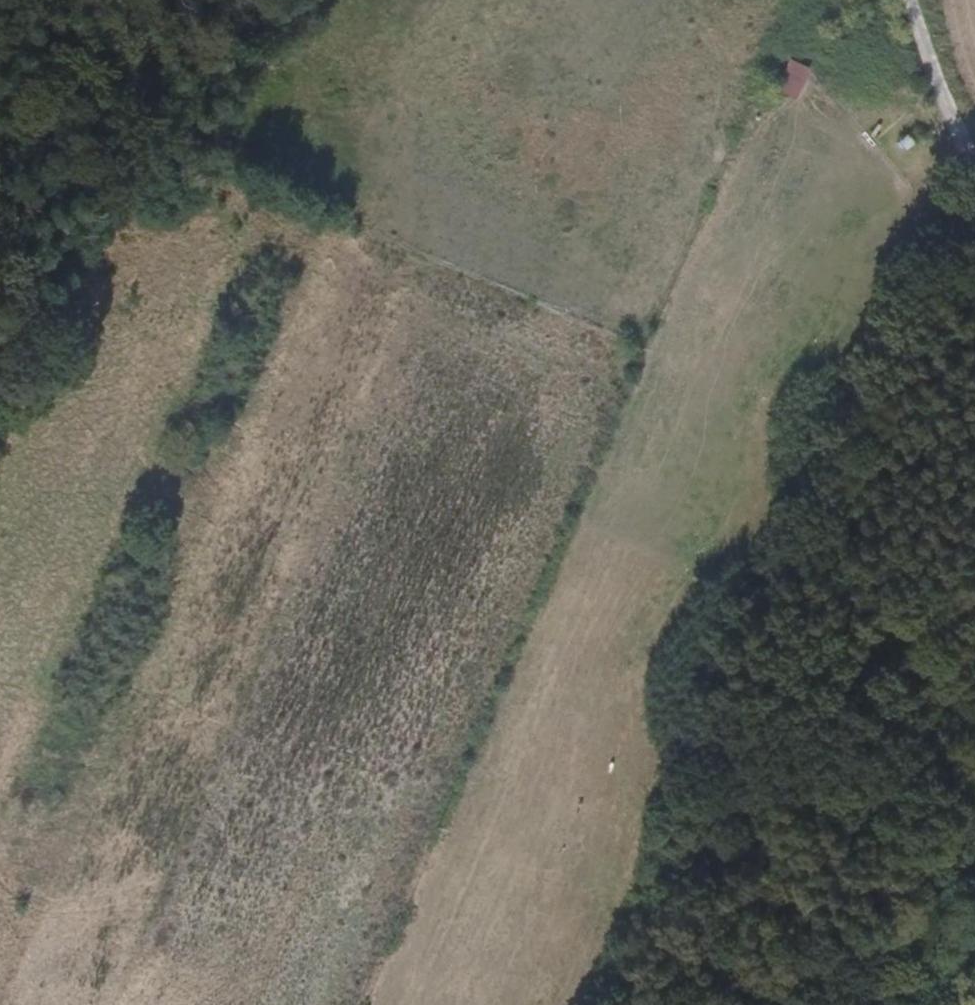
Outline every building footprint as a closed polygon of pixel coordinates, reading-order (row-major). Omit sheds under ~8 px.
[(777,88),(798,97),(811,66),(791,57),(777,88)]
